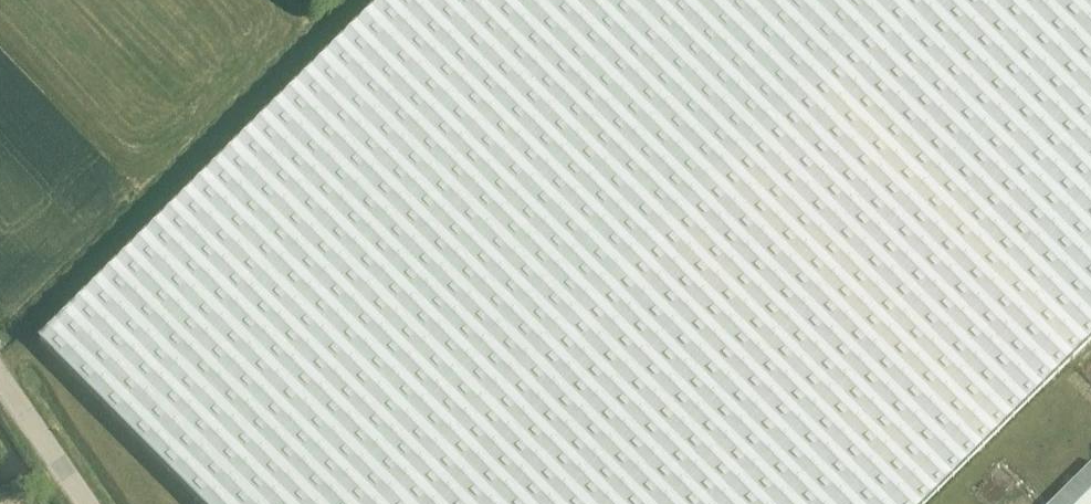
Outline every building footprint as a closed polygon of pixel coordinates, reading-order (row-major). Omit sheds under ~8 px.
[(40,343),(200,503),(924,503),(1090,338),(1090,0),(385,0),(40,343)] [(1051,503),(1090,503),(1090,464),(1051,503)]
